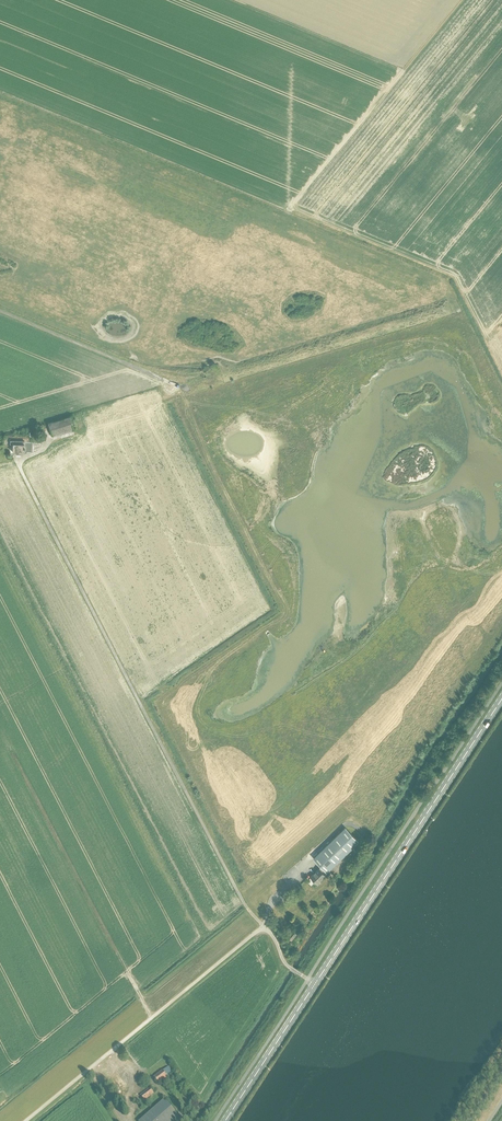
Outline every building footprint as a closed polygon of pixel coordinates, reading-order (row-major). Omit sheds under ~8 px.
[(48,423),(52,437),(74,430),(70,417),(48,423)] [(32,452),(32,442),(24,442),(24,441),(10,441),(10,444),(13,444),(13,452),(24,452),(24,454),(27,454),(27,452),(32,452)] [(327,872),(359,842),(345,827),(314,858),(322,866),(319,868),(311,876),(317,883),(326,875),(325,874),(327,872)] [(296,931),(297,929),(294,927),(294,928),(292,926),(288,930),(290,932),(288,935),(292,939),(297,932),(296,931)] [(168,1077),(173,1073),(169,1068),(164,1072),(163,1071),(154,1077),(159,1084),(165,1080),(166,1080),(168,1079),(167,1077),(168,1077)] [(144,1100),(154,1093),(150,1088),(141,1096),(142,1097),(132,1104),(138,1112),(148,1105),(144,1100)] [(179,1116),(164,1100),(140,1120),(173,1120),(179,1116)]
